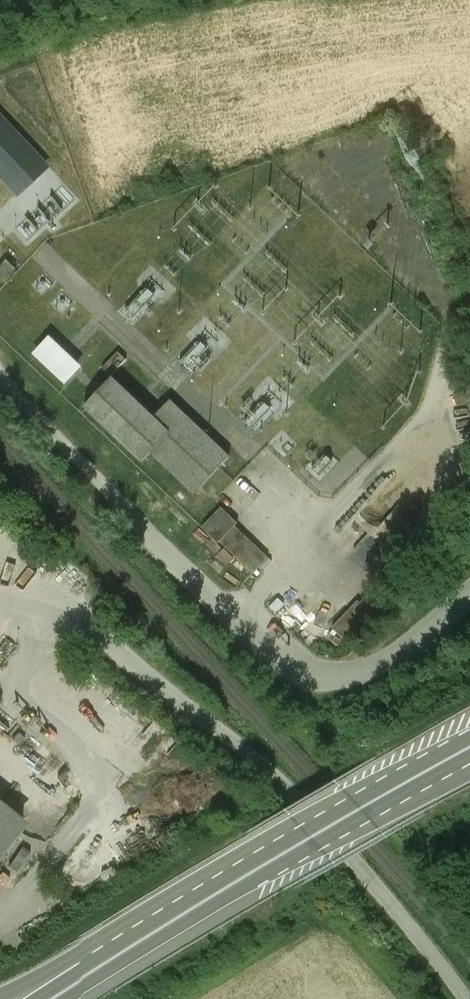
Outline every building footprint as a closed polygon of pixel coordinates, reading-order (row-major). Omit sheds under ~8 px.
[(0,115),(0,176),(17,194),(47,166),(0,115)] [(49,337),(35,352),(64,379),(79,364),(49,337)] [(100,366),(111,377),(127,360),(117,349),(100,366)] [(151,415),(111,377),(82,405),(139,460),(149,450),(157,441),(167,430),(151,415)] [(173,456),(200,426),(169,398),(151,415),(167,430),(157,441),(173,456)] [(157,441),(149,450),(194,493),(229,455),(200,426),(173,456),(157,441)] [(236,522),(219,506),(199,525),(216,542),(233,525),(236,522)] [(233,525),(216,542),(251,575),(268,556),(233,525)] [(122,596),(114,587),(104,600),(112,609),(122,596)] [(356,602),(372,618),(382,607),(366,591),(356,602)] [(356,602),(353,599),(328,624),(346,644),(372,618),(356,602)] [(0,805),(0,850),(22,823),(0,805)]
